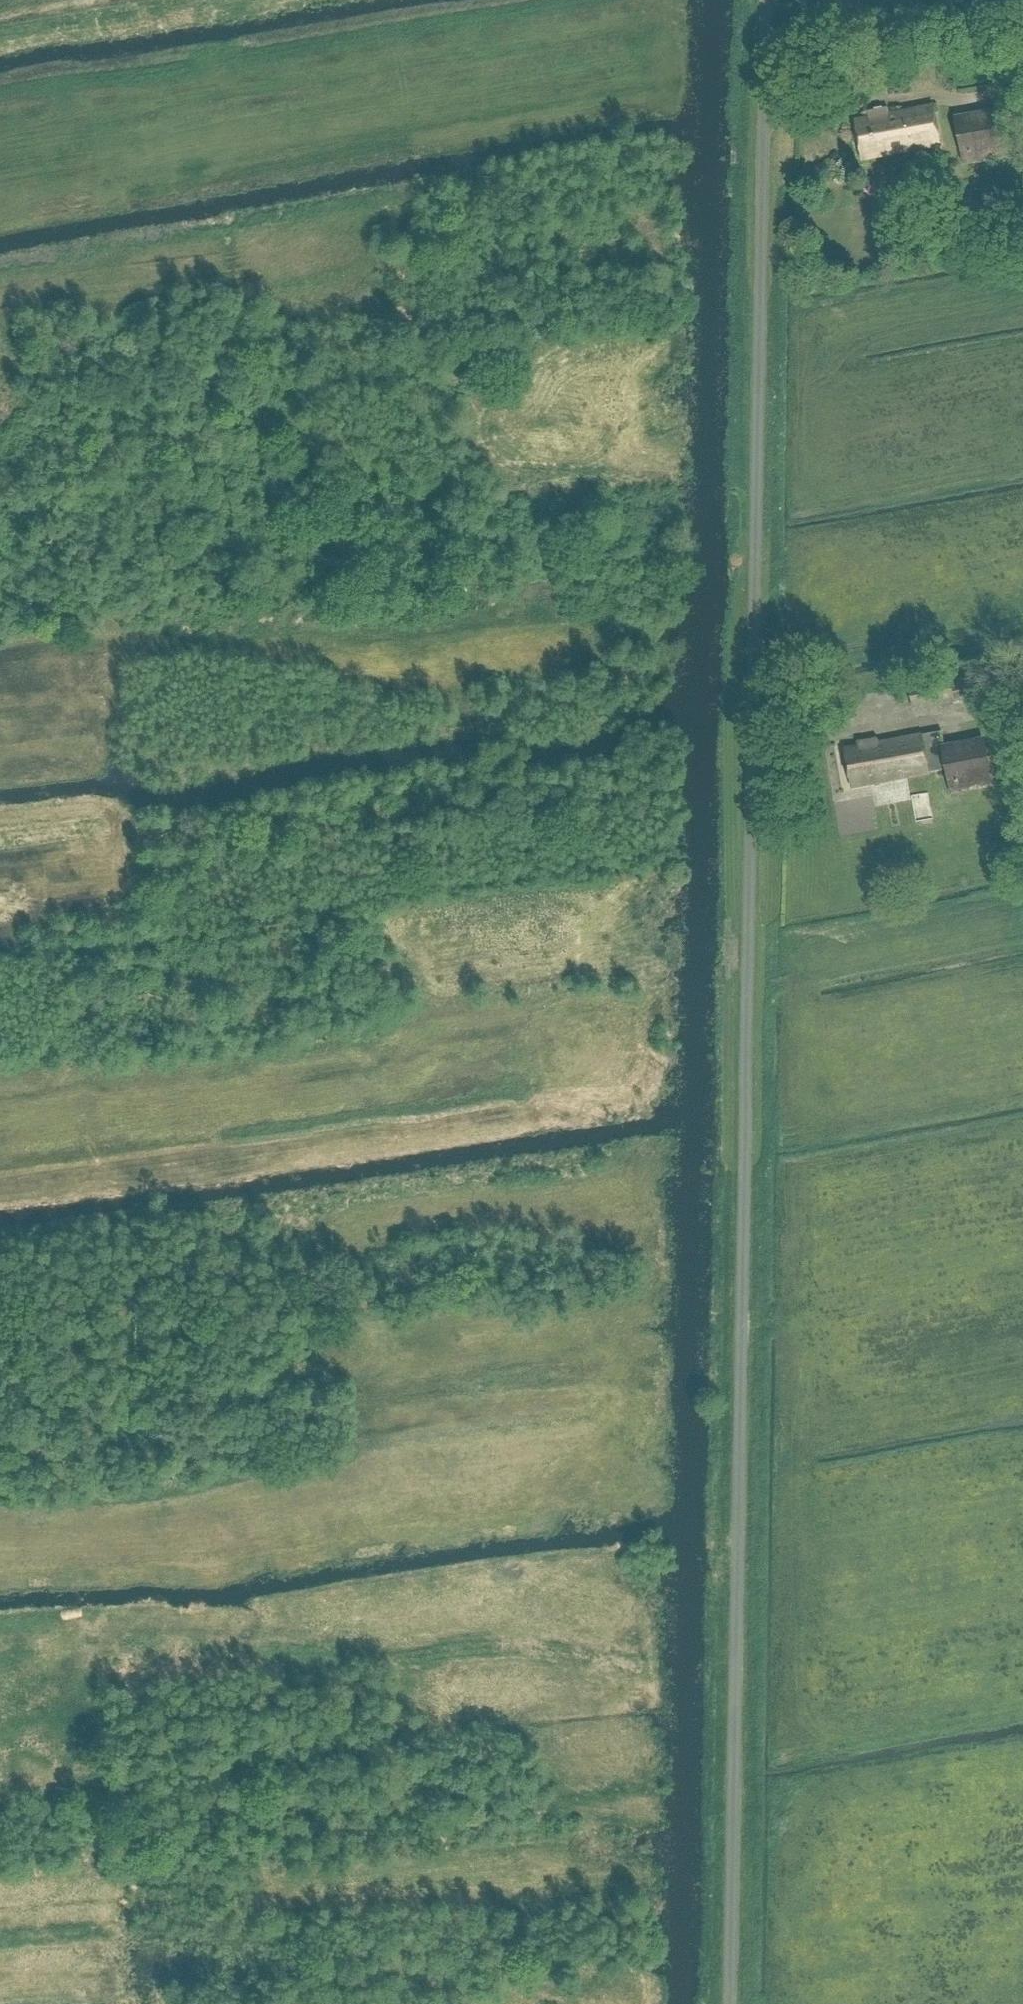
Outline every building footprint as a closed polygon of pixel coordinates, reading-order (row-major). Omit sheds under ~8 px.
[(863,158),(939,144),(932,107),(890,115),(887,110),(869,114),(869,119),(856,121),(863,158)] [(963,165),(1022,154),(1016,116),(1000,119),(997,107),(953,116),(963,165)] [(1006,783),(1000,745),(987,748),(985,737),(943,744),(941,731),(923,734),(879,743),(876,738),(858,742),(859,746),(845,749),(852,786),(929,771),(946,768),(951,792),(1006,783)] [(919,795),(908,799),(914,819),(925,815),(919,795)]
